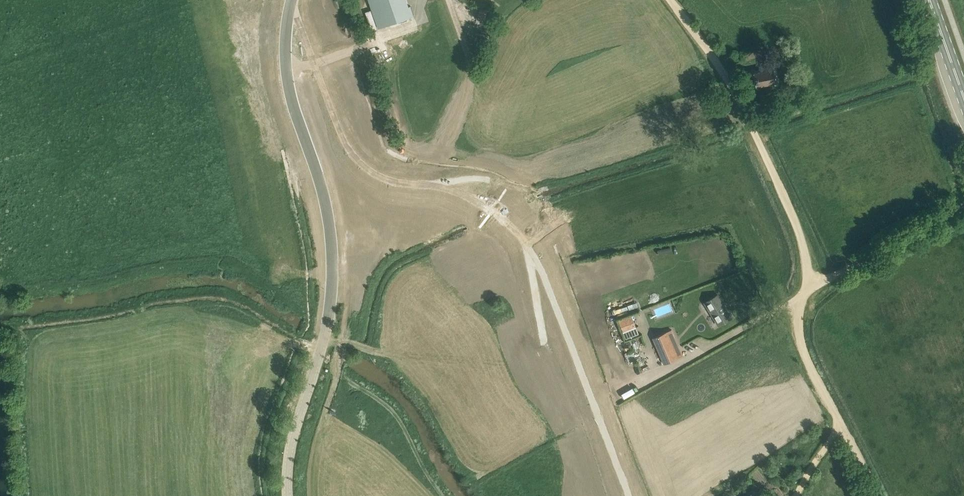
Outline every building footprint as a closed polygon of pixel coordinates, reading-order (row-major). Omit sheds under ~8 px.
[(379,28),(415,16),(412,6),(410,7),(407,0),(370,0),(379,28)] [(758,86),(761,85),(775,83),(776,85),(778,85),(777,82),(778,82),(775,68),(774,66),(773,66),(773,69),(755,72),(753,71),(752,72),(754,74),(756,85),(755,87),(756,88),(758,86)] [(633,257),(622,262),(623,266),(635,262),(633,257)] [(718,295),(705,303),(719,325),(732,317),(718,295)] [(638,333),(632,316),(621,320),(624,331),(627,330),(628,331),(627,331),(628,336),(638,333)] [(675,349),(668,331),(653,337),(657,345),(661,355),(665,364),(683,356),(679,347),(675,349)]
